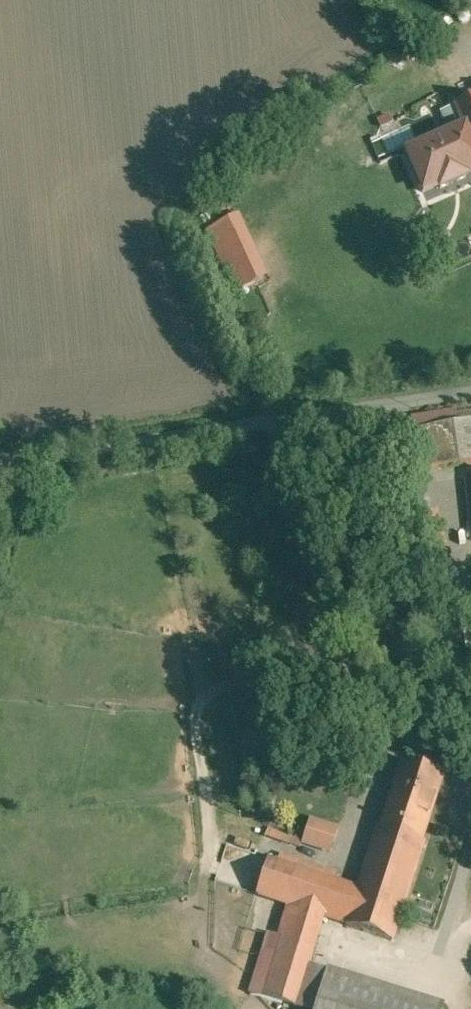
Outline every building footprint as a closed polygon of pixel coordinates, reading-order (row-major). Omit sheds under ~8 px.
[(453,132),(470,124),(470,128),(470,99),(444,111),(453,132)] [(406,152),(423,192),(470,171),(470,128),(470,124),(453,132),(406,152)] [(235,215),(206,230),(235,288),(265,273),(235,215)] [(410,417),(412,431),(457,424),(455,410),(410,417)] [(412,431),(419,472),(470,463),(470,421),(457,424),(412,431)] [(451,568),(433,513),(412,520),(431,575),(451,568)] [(271,933),(251,992),(294,1006),(308,965),(323,918),(389,940),(443,779),(401,765),(359,888),(267,858),(255,895),(290,906),(280,936),(271,933)] [(337,827),(310,819),(302,843),(330,851),(337,827)] [(308,965),(294,1006),(302,1008),(441,1008),(442,1006),(308,965)]
